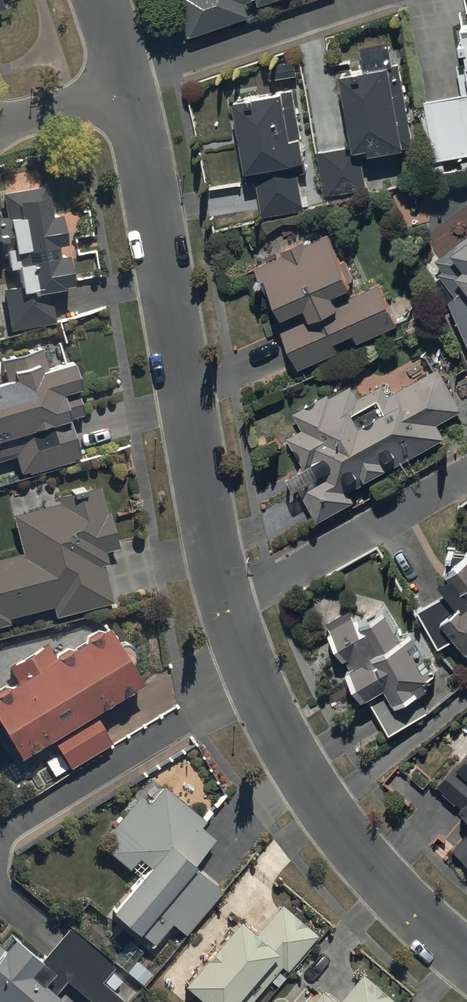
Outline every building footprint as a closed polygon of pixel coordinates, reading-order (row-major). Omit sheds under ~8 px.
[(12,15),(6,0),(0,0),(0,20),(12,15)] [(189,43),(254,20),(252,15),(295,0),(174,0),(189,43)] [(317,152),(324,197),(370,190),(365,158),(405,151),(392,68),(394,68),(390,43),(362,47),(367,76),(342,79),(353,146),(317,152)] [(441,148),(466,143),(466,50),(460,51),(465,81),(431,87),(432,91),(424,92),(431,131),(437,130),(441,148)] [(284,92),(237,100),(249,171),(259,169),(266,209),(306,202),(300,166),(308,165),(294,85),(284,87),(284,92)] [(10,334),(55,328),(52,302),(65,300),(64,296),(73,295),(69,266),(60,267),(58,256),(65,255),(60,225),(52,226),(47,191),(2,197),(6,223),(0,224),(0,250),(1,258),(7,257),(10,276),(19,275),(21,287),(2,289),(10,334)] [(445,251),(466,305),(466,234),(445,251)] [(280,333),(298,375),(337,357),(334,350),(352,342),(355,349),(397,331),(379,290),(355,300),(327,238),(305,248),(304,245),(281,256),(283,260),(261,269),(288,330),(280,333)] [(19,472),(79,453),(68,419),(83,414),(76,393),(79,392),(68,357),(47,363),(42,346),(0,359),(0,360),(7,383),(0,385),(0,459),(14,454),(19,472)] [(301,497),(317,526),(354,506),(349,498),(444,444),(436,430),(461,415),(437,373),(387,401),(381,390),(358,403),(350,390),(328,403),(326,399),(292,418),(301,434),(286,443),(304,475),(285,486),(293,501),(301,497)] [(10,629),(9,624),(54,613),(56,622),(114,608),(105,570),(108,569),(105,556),(118,553),(110,518),(107,519),(101,492),(87,496),(85,488),(70,491),(72,501),(55,505),(56,508),(14,518),(24,558),(0,564),(0,632),(10,629)] [(418,617),(438,655),(454,646),(466,658),(466,569),(447,585),(450,588),(440,596),(444,602),(418,617)] [(343,670),(361,705),(384,692),(395,710),(417,698),(413,691),(436,678),(410,632),(399,639),(385,614),(357,630),(351,618),(324,633),(343,666),(346,664),(348,667),(343,670)] [(67,769),(110,743),(95,717),(141,690),(106,631),(101,634),(98,628),(83,638),(86,644),(72,652),(69,646),(53,656),(47,646),(8,669),(17,685),(9,689),(6,685),(0,688),(0,734),(18,764),(51,743),(67,769)] [(451,762),(458,768),(439,791),(465,814),(460,819),(466,825),(466,743),(451,762)] [(147,809),(138,802),(108,839),(118,847),(110,857),(130,873),(138,863),(152,874),(112,923),(140,945),(143,942),(154,951),(172,929),(186,940),(223,894),(194,872),(215,846),(200,834),(206,825),(162,790),(147,809)] [(453,855),(466,867),(466,838),(453,855)] [(277,975),(279,973),(285,978),(318,942),(281,909),(251,943),(237,932),(182,995),(190,1001),(254,1001),(269,985),(276,991),(284,982),(277,975)] [(122,986),(112,976),(114,973),(69,933),(43,965),(85,1001),(119,1001),(113,996),(122,986)] [(60,1001),(43,987),(53,976),(14,942),(6,951),(0,946),(0,1001),(59,1001),(60,1001)] [(361,980),(342,1001),(387,1001),(361,980)]
